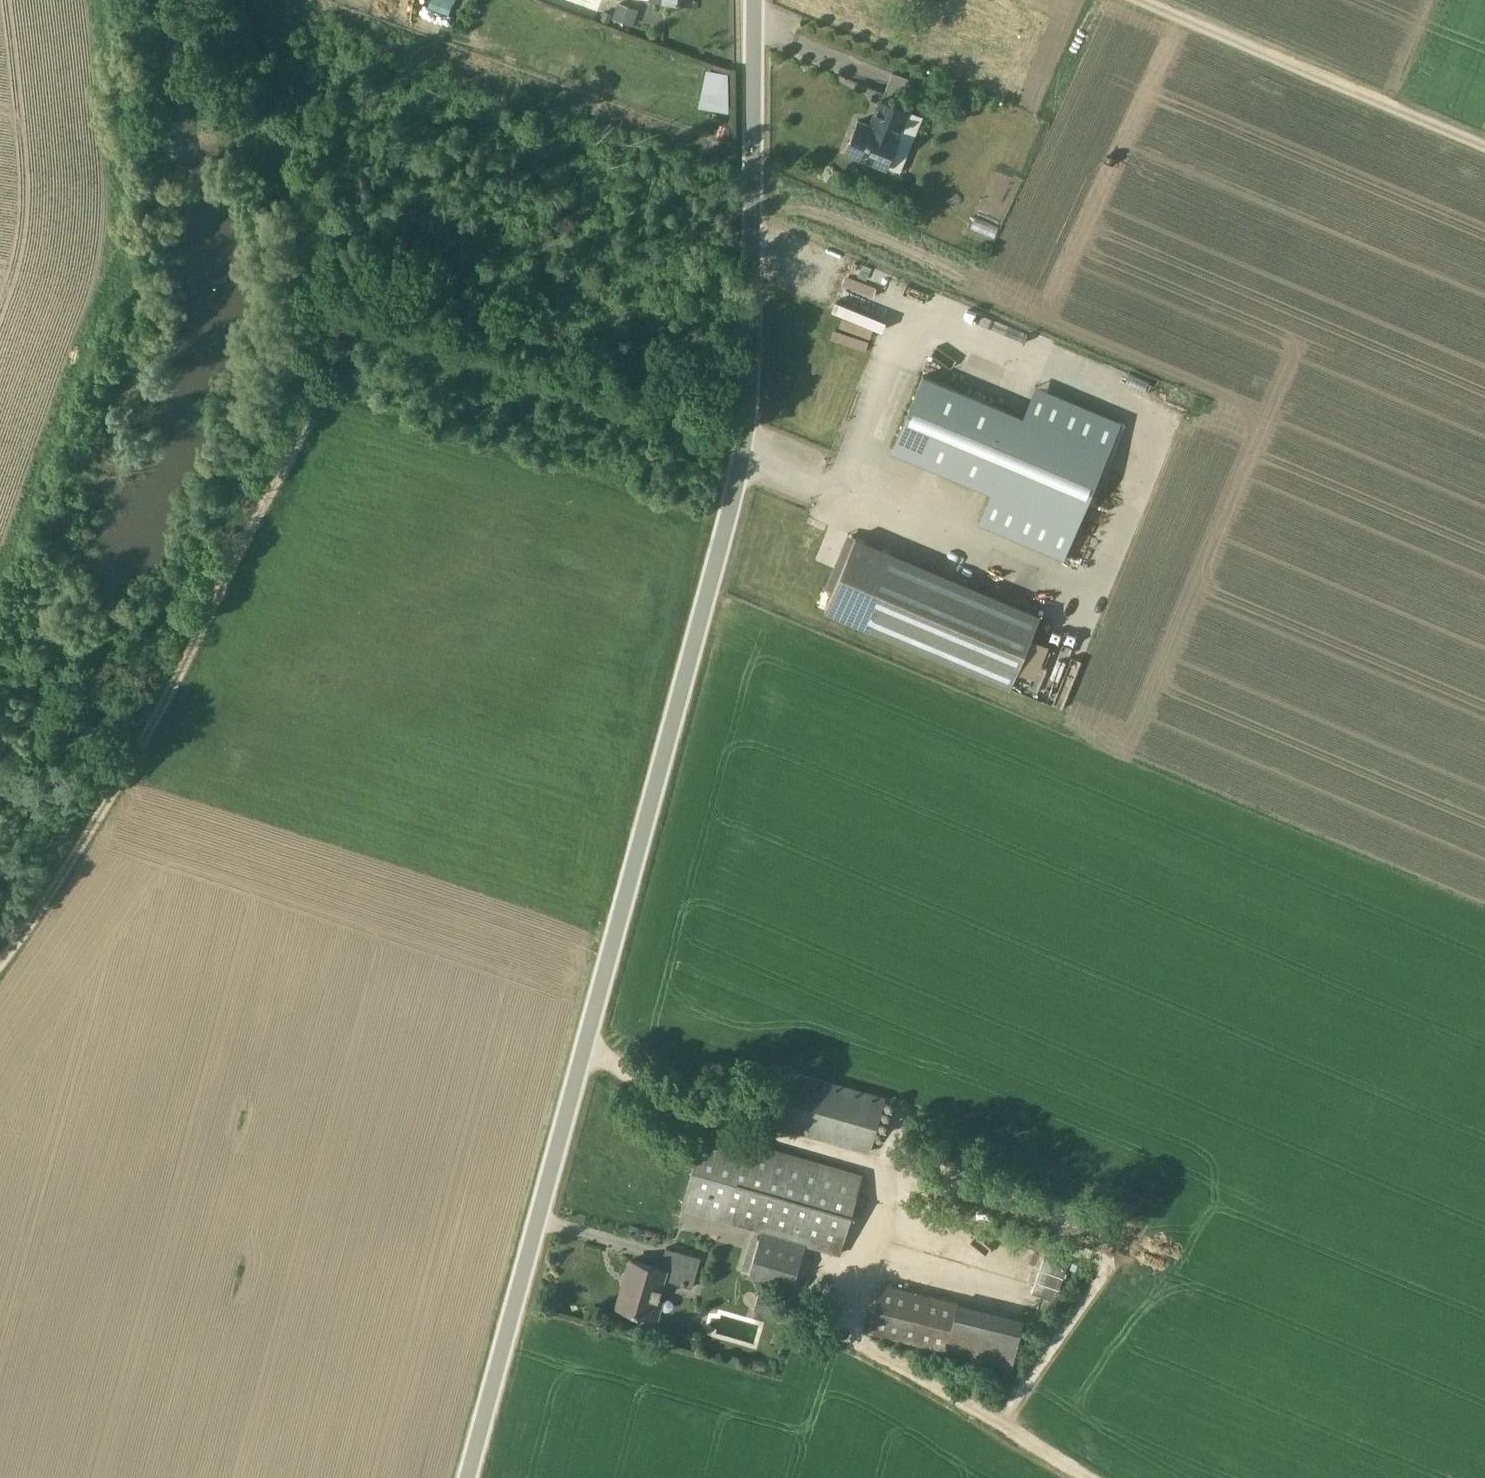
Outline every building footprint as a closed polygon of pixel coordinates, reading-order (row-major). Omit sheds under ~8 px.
[(639,9),(619,1),(613,17),(633,25),(639,9)] [(613,13),(605,10),(601,19),(609,22),(613,13)] [(897,138),(908,113),(881,101),(871,127),(859,122),(846,152),(887,169),(899,139),(897,138)] [(866,333),(868,325),(840,316),(837,324),(866,333)] [(1023,416),(924,375),(893,449),(992,491),(978,525),(1064,559),(1120,423),(1035,389),(1023,416)] [(1040,616),(856,539),(825,612),(1009,690),(1040,616)] [(776,1124),(871,1151),(886,1097),(792,1070),(776,1124)] [(842,1253),(864,1175),(705,1129),(682,1208),(762,1231),(750,1274),(794,1287),(807,1243),(842,1253)] [(693,1287),(696,1278),(702,1257),(671,1248),(665,1269),(632,1260),(619,1306),(660,1318),(665,1300),(661,1299),(666,1280),(693,1287)] [(958,1304),(881,1285),(870,1331),(947,1350),(946,1354),(1011,1371),(1024,1320),(958,1304)] [(773,1298),(759,1294),(754,1311),(769,1315),(773,1298)]
